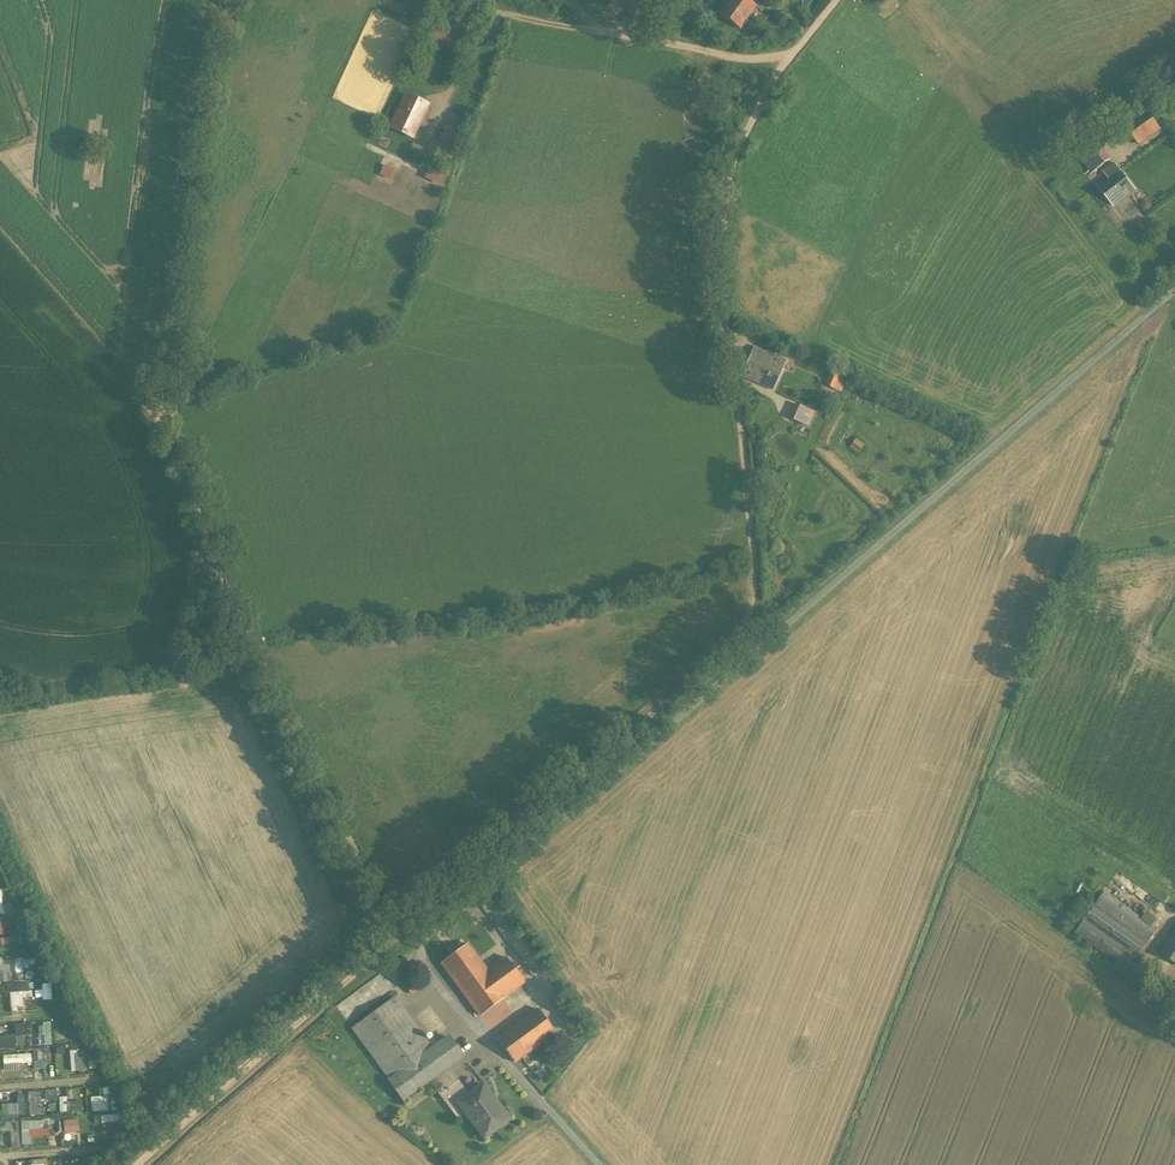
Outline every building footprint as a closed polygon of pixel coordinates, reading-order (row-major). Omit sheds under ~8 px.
[(696,0),(676,0),(670,8),(684,18),(696,0)] [(723,4),(725,6),(719,14),(739,29),(755,6),(747,0),(726,0),(723,4)] [(445,27),(439,25),(435,34),(441,37),(445,27)] [(391,126),(413,137),(428,105),(406,95),(391,126)] [(1126,126),(1139,144),(1160,128),(1148,111),(1126,126)] [(1074,151),(1091,174),(1109,160),(1092,138),(1074,151)] [(1104,171),(1109,178),(1098,186),(1114,206),(1135,189),(1115,163),(1104,171)] [(742,375),(773,389),(785,362),(754,348),(742,375)] [(824,384),(835,389),(839,380),(845,383),(849,373),(832,365),(824,384)] [(810,426),(816,410),(796,402),(790,418),(810,426)] [(856,438),(850,447),(858,453),(864,444),(856,438)] [(1157,930),(1104,892),(1075,932),(1117,962),(1113,967),(1124,975),(1128,970),(1133,973),(1143,959),(1138,956),(1157,930)] [(1161,952),(1174,962),(1174,933),(1161,952)] [(493,962),(485,968),(468,944),(442,963),(480,1016),(506,996),(506,995),(524,982),(506,957),(495,965),(493,962)] [(23,978),(23,967),(32,966),(31,957),(0,959),(0,980),(23,978)] [(418,978),(406,987),(412,995),(424,986),(418,978)] [(11,1008),(24,1008),(24,998),(34,998),(33,981),(9,983),(11,1008)] [(432,1048),(395,997),(352,1029),(404,1099),(429,1081),(448,1067),(462,1056),(448,1037),(432,1048)] [(538,1009),(497,1039),(514,1062),(555,1032),(538,1009)] [(52,1044),(51,1021),(40,1022),(42,1044),(52,1044)] [(32,1046),(31,1022),(15,1023),(15,1034),(3,1034),(3,1026),(0,1026),(0,1047),(32,1046)] [(86,1048),(70,1049),(71,1071),(88,1070),(86,1048)] [(448,1067),(429,1081),(440,1095),(459,1081),(448,1067)] [(469,1095),(459,1081),(440,1095),(450,1109),(459,1103),(467,1114),(470,1111),(478,1122),(475,1125),(484,1137),(509,1119),(483,1085),(469,1095)] [(57,1088),(46,1090),(48,1100),(59,1099),(57,1088)] [(26,1116),(25,1094),(18,1095),(18,1103),(2,1104),(3,1117),(26,1116)] [(108,1095),(91,1096),(92,1111),(109,1110),(108,1095)] [(83,1100),(68,1101),(68,1096),(59,1096),(60,1112),(83,1111),(83,1100)] [(30,1100),(30,1114),(45,1114),(45,1106),(38,1107),(38,1099),(30,1100)] [(46,1120),(22,1120),(22,1144),(31,1144),(31,1135),(46,1135),(46,1120)] [(19,1122),(0,1123),(0,1131),(12,1131),(12,1148),(20,1148),(19,1122)]
